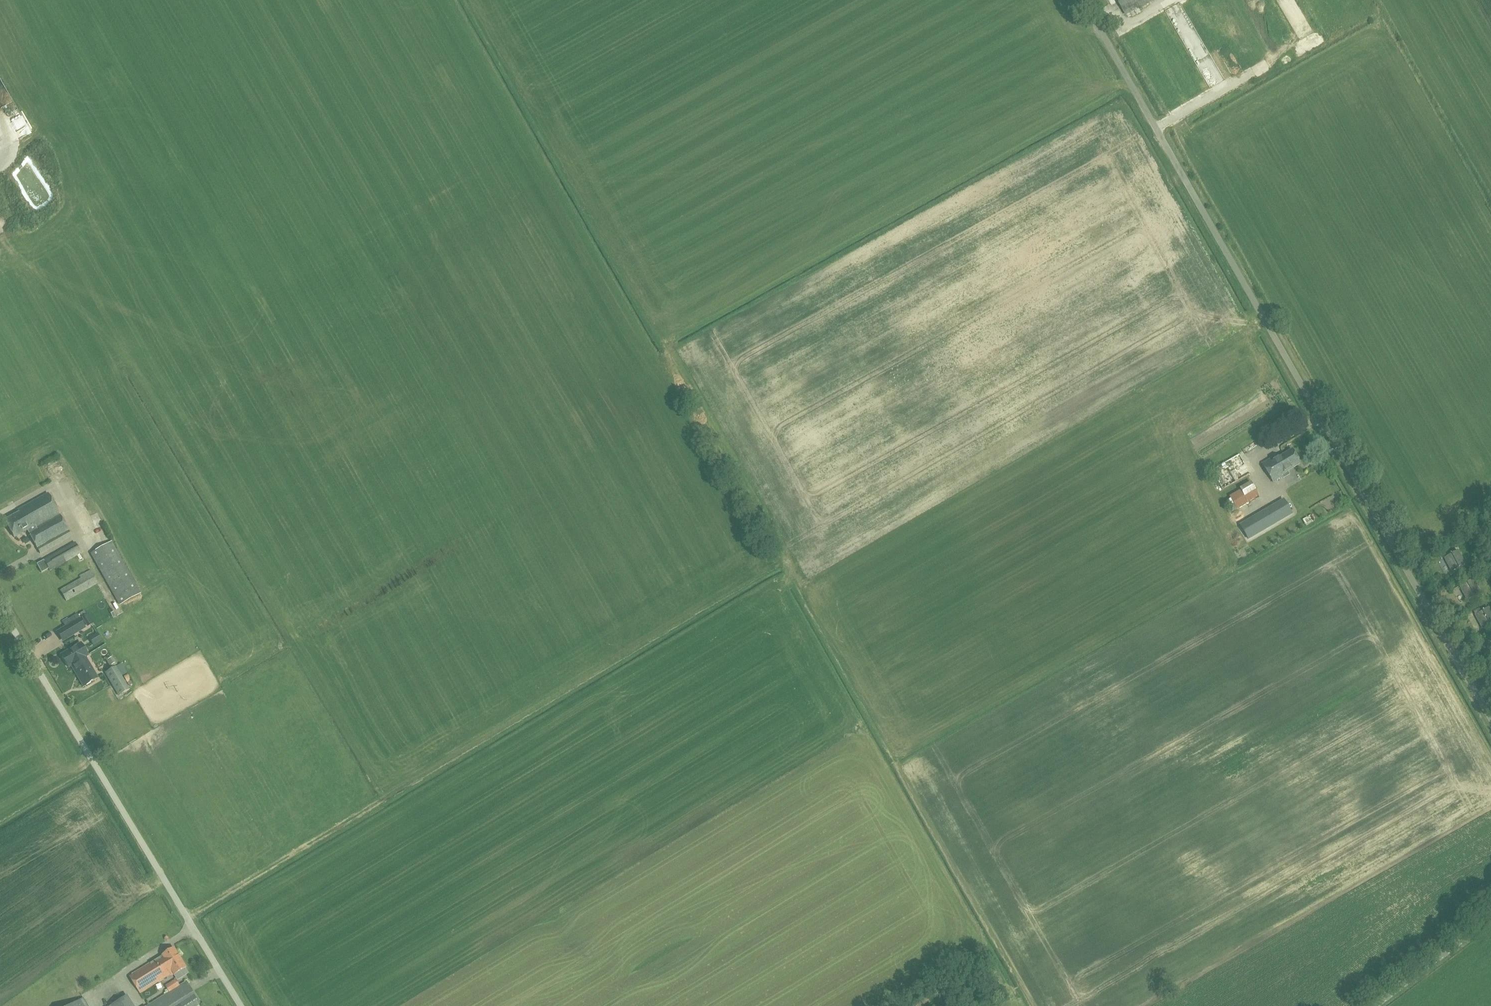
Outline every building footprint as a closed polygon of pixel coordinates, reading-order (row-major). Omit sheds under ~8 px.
[(1125,15),(1151,0),(1116,0),(1125,15)] [(1219,26),(1212,29),(1217,37),(1223,33),(1219,26)] [(1259,75),(1274,68),(1270,59),(1255,66),(1259,75)] [(21,115),(11,126),(27,140),(36,130),(21,115)] [(1274,483),(1289,474),(1287,471),(1300,463),(1292,450),(1279,458),(1278,455),(1263,464),(1274,483)] [(1237,509),(1259,496),(1251,482),(1240,488),(1240,490),(1229,496),(1231,499),(1226,502),(1231,511),(1236,509),(1237,509)] [(71,536),(48,493),(17,510),(19,513),(4,521),(14,538),(27,530),(40,553),(71,536)] [(1285,502),(1284,500),(1239,526),(1248,541),(1293,515),(1285,502)] [(49,571),(81,553),(74,542),(43,560),(49,571)] [(119,605),(141,593),(111,542),(90,554),(119,605)] [(1452,572),(1465,564),(1458,551),(1444,558),(1452,572)] [(66,602),(98,584),(90,571),(79,576),(80,579),(59,590),(66,602)] [(1467,600),(1480,593),(1473,579),(1460,586),(1467,600)] [(1488,608),(1482,611),(1480,608),(1475,611),(1477,614),(1475,615),(1483,629),(1490,624),(1490,612),(1488,608)] [(77,615),(64,623),(71,636),(85,627),(77,615)] [(103,634),(95,640),(98,645),(106,639),(103,634)] [(81,643),(61,655),(68,667),(71,665),(85,657),(88,655),(81,643)] [(98,678),(85,657),(71,665),(84,686),(98,678)] [(112,684),(123,678),(116,667),(105,673),(112,684)] [(119,696),(130,690),(123,678),(112,684),(119,696)] [(129,977),(140,993),(173,973),(174,975),(175,974),(178,979),(190,972),(175,949),(129,977)] [(147,1005),(198,1005),(201,1004),(187,981),(180,985),(175,989),(169,992),(147,1005)] [(175,989),(171,984),(166,987),(169,992),(175,989)] [(128,995),(111,1005),(134,1005),(128,995)]
